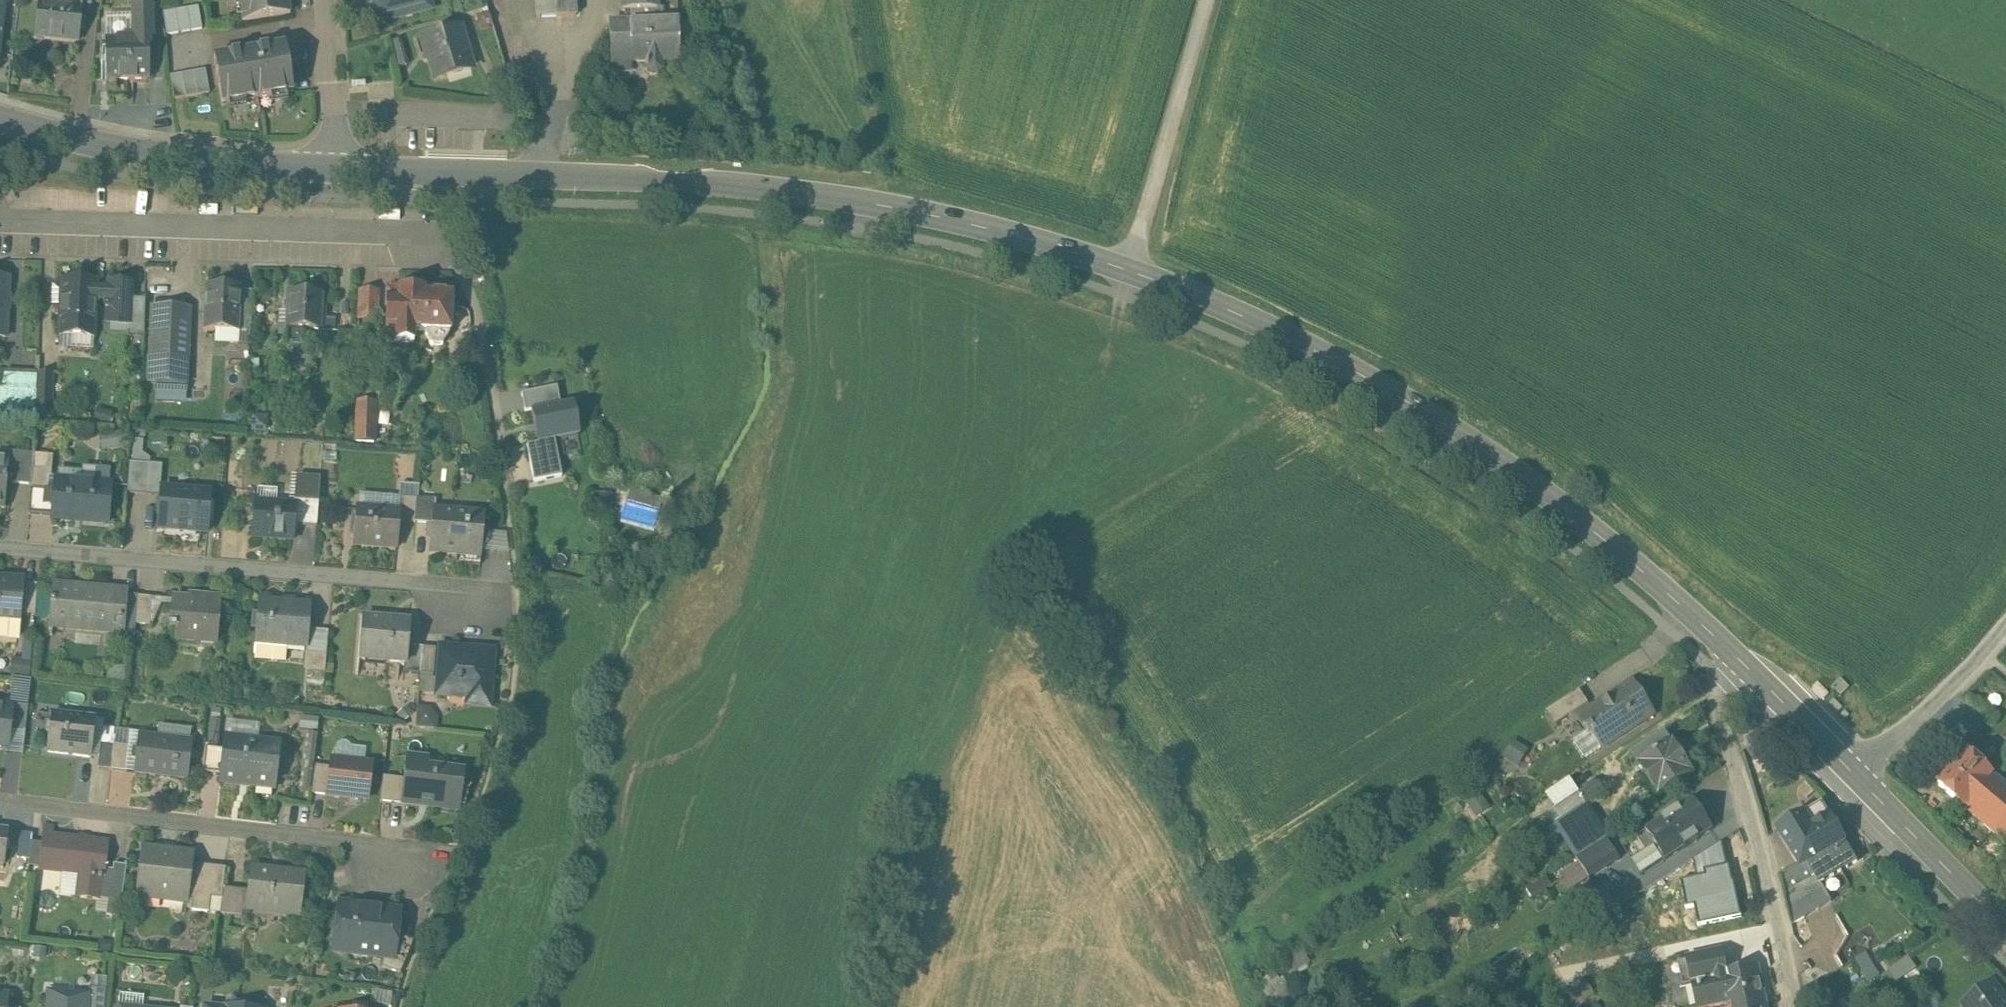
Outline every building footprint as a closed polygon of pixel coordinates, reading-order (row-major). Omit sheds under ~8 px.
[(242,23),(290,14),(287,0),(238,0),(242,23)] [(377,24),(432,9),(429,0),(371,0),(377,24)] [(537,18),(575,17),(574,0),(536,0),(537,18)] [(622,12),(629,12),(629,23),(663,22),(663,9),(657,9),(656,0),(622,0),(622,12)] [(82,10),(39,5),(36,36),(78,41),(82,10)] [(198,7),(163,13),(167,36),(202,30),(198,7)] [(134,18),(105,18),(107,81),(149,80),(148,40),(152,40),(151,11),(149,11),(149,17),(136,17),(136,11),(134,11),(134,18)] [(629,23),(609,24),(611,63),(645,62),(662,61),(679,61),(677,22),(663,22),(629,23)] [(459,28),(422,39),(426,52),(427,51),(434,74),(470,63),(459,28)] [(285,46),(214,58),(222,106),(293,94),(285,46)] [(662,61),(645,62),(645,67),(646,67),(646,70),(651,75),(658,75),(662,70),(662,61)] [(205,70),(170,76),(174,99),(209,93),(205,70)] [(96,282),(62,280),(59,335),(94,336),(95,299),(96,291),(96,282)] [(240,289),(226,288),(226,281),(210,280),(209,283),(205,282),(203,329),(205,329),(205,334),(217,334),(217,343),(237,344),(238,331),(238,330),(240,290),(240,289)] [(131,284),(113,283),(114,286),(114,292),(96,291),(95,299),(97,299),(108,299),(106,336),(128,337),(128,335),(130,299),(131,284)] [(428,289),(386,288),(385,330),(395,330),(395,342),(412,342),(413,330),(425,331),(425,334),(431,344),(442,344),(448,336),(448,332),(450,332),(451,316),(457,316),(457,306),(452,306),(452,293),(427,292),(428,289)] [(252,290),(240,290),(238,330),(238,331),(237,344),(250,344),(252,290)] [(378,291),(359,290),(358,313),(377,314),(378,291)] [(322,294),(287,292),(286,323),(285,344),(285,345),(301,346),(302,330),(320,330),(322,294)] [(145,299),(130,299),(128,335),(144,336),(145,299)] [(190,310),(151,308),(148,380),(187,382),(190,310)] [(52,372),(38,372),(37,417),(50,417),(52,372)] [(37,391),(11,389),(9,418),(35,420),(37,391)] [(573,400),(529,409),(537,447),(580,439),(573,400)] [(376,403),(357,402),(355,441),(374,442),(376,403)] [(111,413),(99,409),(96,419),(108,423),(111,413)] [(33,453),(7,451),(7,459),(8,459),(6,482),(31,484),(33,453)] [(558,451),(530,456),(534,474),(562,469),(558,451)] [(53,455),(33,453),(31,484),(30,488),(50,489),(53,455)] [(0,458),(0,507),(4,507),(6,482),(8,459),(7,459),(0,458)] [(150,464),(129,462),(126,492),(147,494),(150,464)] [(314,478),(296,476),(294,499),(318,500),(320,479),(314,478)] [(111,484),(56,478),(55,490),(52,514),(52,517),(107,523),(111,484)] [(50,489),(30,488),(28,512),(52,514),(55,490),(50,489)] [(210,491),(176,488),(176,490),(160,489),(157,529),(207,533),(210,491)] [(661,498),(629,490),(626,501),(658,510),(661,498)] [(417,499),(399,497),(398,511),(400,511),(399,521),(415,523),(417,499)] [(318,500),(294,499),(294,505),(295,505),(293,524),(316,526),(318,500)] [(435,500),(417,499),(415,523),(431,525),(432,511),(434,511),(435,500)] [(294,505),(256,502),(253,536),(292,539),(293,524),(295,505),(294,505)] [(398,511),(356,508),(354,546),(397,549),(399,521),(400,511),(398,511)] [(434,511),(432,511),(431,525),(429,550),(481,555),(484,515),(434,511)] [(50,539),(51,519),(43,519),(42,529),(40,528),(40,539),(50,539)] [(0,579),(0,637),(17,639),(18,622),(19,613),(21,583),(22,581),(0,579)] [(37,584),(21,583),(19,613),(35,615),(37,584)] [(126,589),(54,583),(53,592),(51,592),(50,605),(52,605),(50,627),(122,633),(126,589)] [(151,595),(138,594),(136,622),(149,624),(151,595)] [(220,596),(201,594),(200,600),(172,597),(169,624),(167,624),(166,628),(176,629),(175,638),(215,642),(220,596)] [(294,605),(260,602),(260,600),(258,600),(254,654),(254,656),(285,659),(286,645),(306,647),(310,605),(294,603),(294,605)] [(382,620),(363,618),(359,661),(404,665),(406,665),(407,647),(409,625),(382,622),(382,620)] [(328,631),(313,629),(311,653),(326,655),(328,631)] [(422,648),(407,647),(406,665),(404,665),(404,673),(420,674),(422,648)] [(436,649),(422,648),(420,674),(433,675),(436,649)] [(493,652),(441,648),(438,676),(437,695),(468,698),(467,705),(488,707),(493,652)] [(326,655),(311,653),(309,670),(324,672),(326,655)] [(31,660),(12,658),(10,677),(29,679),(31,660)] [(433,675),(420,674),(418,694),(437,695),(438,676),(433,675)] [(1632,681),(1580,716),(1589,730),(1586,732),(1587,733),(1574,742),(1585,758),(1601,747),(1602,749),(1653,714),(1632,681)] [(1580,690),(1546,712),(1555,726),(1588,704),(1580,690)] [(28,706),(11,704),(10,709),(11,709),(9,730),(25,732),(28,706)] [(407,706),(396,715),(402,723),(413,714),(407,706)] [(0,707),(0,746),(7,746),(9,730),(11,709),(10,709),(0,707)] [(438,720),(430,709),(418,708),(416,727),(436,730),(438,720)] [(94,719),(50,714),(47,750),(89,755),(94,719)] [(319,717),(300,715),(299,729),(318,731),(319,717)] [(1667,733),(1634,754),(1641,764),(1674,742),(1667,733)] [(318,735),(308,734),(301,792),(311,793),(315,765),(318,735)] [(191,742),(138,736),(134,773),(187,778),(191,742)] [(278,743),(226,737),(221,776),(254,780),(254,787),(273,789),(278,743)] [(1510,741),(1504,756),(1523,764),(1530,748),(1510,741)] [(114,743),(99,742),(96,768),(111,770),(114,746),(114,743)] [(1641,764),(1663,793),(1696,772),(1675,742),(1674,742),(1641,764)] [(129,748),(114,746),(111,770),(127,771),(129,748)] [(218,750),(204,749),(201,774),(215,776),(218,750)] [(1992,775),(1967,753),(1939,785),(1964,807),(1992,775)] [(461,773),(426,769),(427,759),(408,757),(405,779),(402,805),(458,812),(463,772),(461,772),(461,773)] [(371,764),(331,760),(330,767),(327,795),(367,800),(371,764)] [(330,767),(315,765),(311,793),(311,794),(327,795),(330,767)] [(1992,775),(1964,807),(2005,843),(2005,787),(1992,775)] [(394,778),(382,776),(379,802),(391,804),(394,778)] [(405,779),(394,778),(391,804),(402,805),(405,779)] [(1597,783),(1579,794),(1587,807),(1605,796),(1597,783)] [(1856,861),(1810,784),(1768,811),(1801,867),(1808,862),(1820,882),(1856,861)] [(1703,792),(1649,823),(1667,855),(1722,825),(1703,792)] [(1480,795),(1469,803),(1476,814),(1488,806),(1480,795)] [(0,829),(0,863),(5,863),(9,830),(0,829)] [(32,833),(20,832),(17,856),(29,858),(31,842),(32,833)] [(109,842),(45,834),(44,843),(41,866),(40,869),(84,874),(81,897),(109,901),(113,869),(105,868),(109,842)] [(44,843),(31,842),(29,858),(28,865),(41,866),(44,843)] [(193,853),(142,847),(136,896),(187,903),(191,875),(195,876),(190,911),(209,913),(210,897),(214,866),(192,863),(193,853)] [(1808,862),(1801,867),(1785,879),(1794,926),(1836,906),(1820,882),(1808,862)] [(125,865),(114,863),(113,869),(109,901),(111,901),(110,914),(118,915),(125,865)] [(225,867),(214,866),(210,897),(222,898),(223,888),(225,867)] [(304,875),(251,868),(246,909),(299,916),(304,875)] [(1563,891),(1550,872),(1527,888),(1540,907),(1563,891)] [(237,890),(223,888),(222,898),(220,913),(234,915),(237,890)] [(400,912),(339,904),(336,928),(342,928),(345,953),(383,958),(391,959),(393,944),(396,944),(397,937),(400,912)] [(413,943),(399,937),(397,937),(396,944),(393,944),(391,959),(383,958),(382,968),(400,974),(413,943)] [(1722,952),(1687,959),(1692,982),(1727,975),(1722,952)] [(1692,982),(1693,985),(1697,984),(1698,986),(1695,987),(1697,993),(1699,992),(1701,1005),(1697,1006),(1703,1006),(1732,1001),(1733,1006),(1759,1006),(1765,1006),(1757,969),(1727,975),(1692,982)] [(1994,984),(1962,1006),(1963,1006),(2005,1006),(2005,1001),(1994,984)] [(90,988),(90,993),(89,993),(88,994),(89,994),(88,1006),(104,1006),(106,989),(90,988)] [(47,991),(46,1006),(88,1006),(89,994),(88,994),(47,991)]
